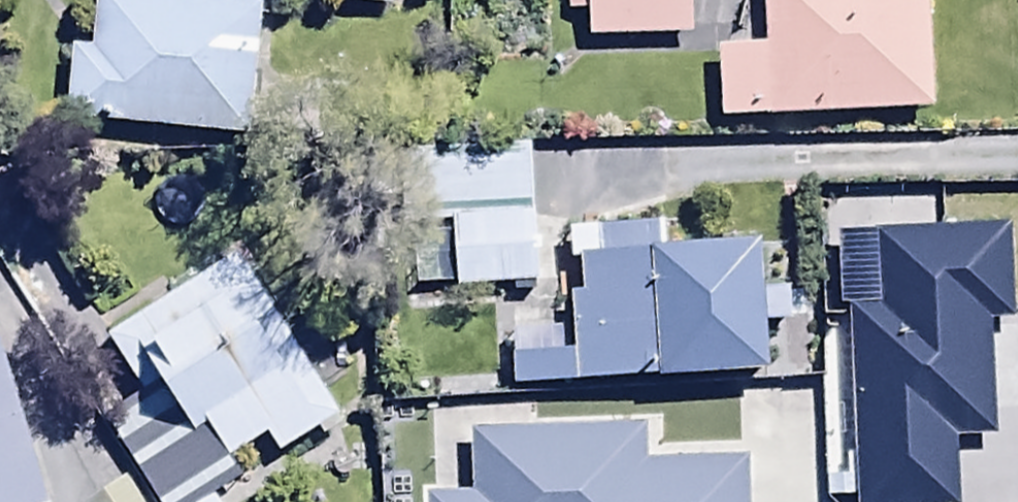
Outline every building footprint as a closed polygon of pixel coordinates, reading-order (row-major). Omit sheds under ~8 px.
[(63,117),(255,136),(265,36),(258,35),(261,5),(214,0),(95,0),(90,49),(70,47),(63,117)] [(566,13),(586,12),(586,41),(689,40),(689,0),(566,0),(566,13)] [(719,117),(932,113),(930,0),(763,0),(764,48),(717,49),(719,117)] [(452,286),(534,281),(528,175),(422,181),(424,227),(448,226),(452,286)] [(505,316),(510,389),(765,371),(762,323),(790,321),(788,287),(762,289),(759,243),(666,249),(664,223),(597,228),(599,250),(580,251),(583,290),(569,291),(571,311),(505,316)] [(850,308),(856,501),(958,501),(957,438),(990,437),(986,315),(1005,315),(1003,232),(874,235),(876,307),(850,308)] [(277,454),(339,416),(238,253),(105,335),(125,367),(144,354),(193,434),(205,427),(226,460),(266,435),(277,454)] [(6,358),(20,353),(3,296),(0,297),(0,501),(48,501),(6,358)] [(422,501),(747,501),(746,462),(644,465),(642,431),(471,437),(473,491),(422,492),(422,501)] [(142,467),(165,501),(212,501),(175,445),(142,467)] [(125,478),(86,501),(140,501),(125,478)]
